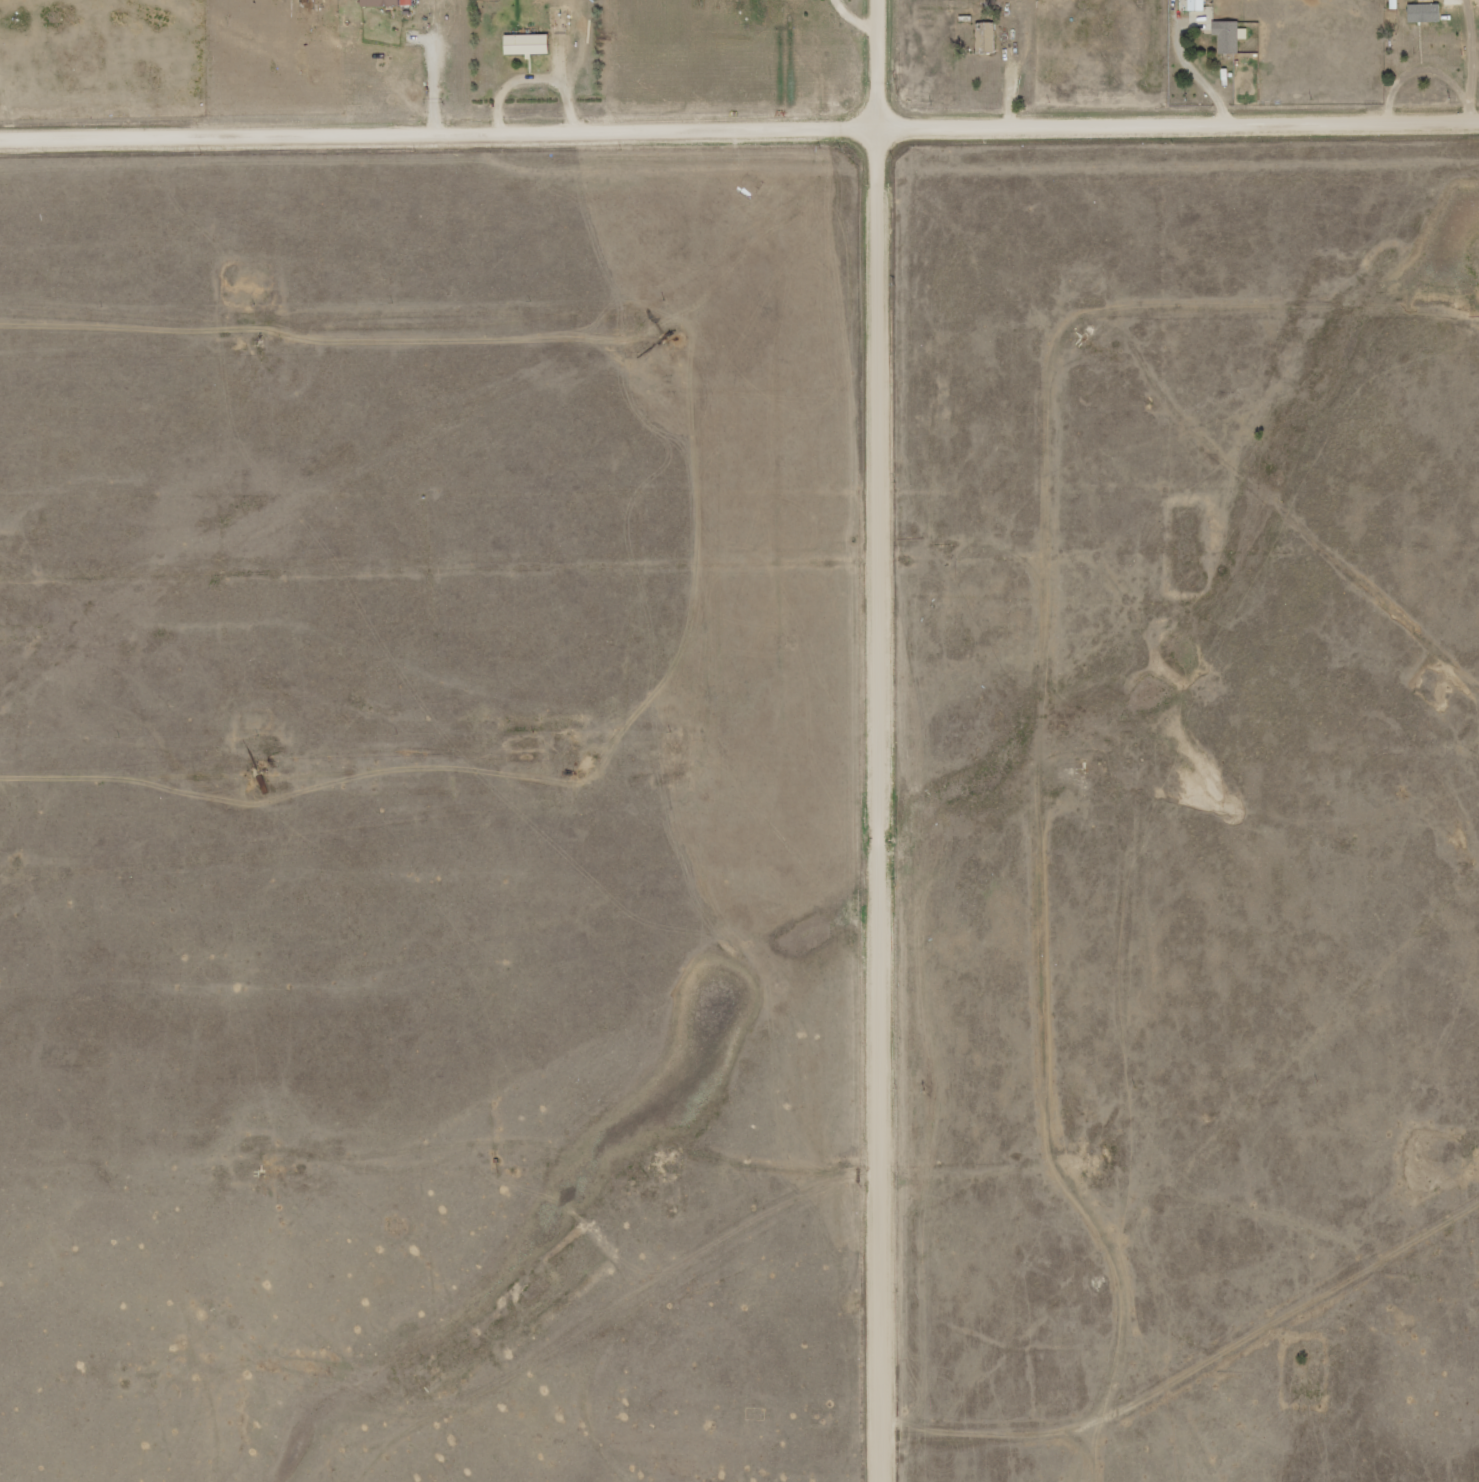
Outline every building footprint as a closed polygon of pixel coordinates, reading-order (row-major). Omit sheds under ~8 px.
[(1205,0),(1189,0),(1189,9),(1205,10),(1205,0)] [(1408,3),(1408,21),(1440,20),(1440,3),(1408,3)] [(1239,52),(1239,38),(1247,37),(1247,28),(1239,28),(1239,20),(1213,21),(1213,34),(1220,34),(1220,52),(1239,52)] [(978,52),(995,52),(995,21),(977,22),(978,52)] [(504,35),(505,54),(549,53),(548,33),(504,35)]
